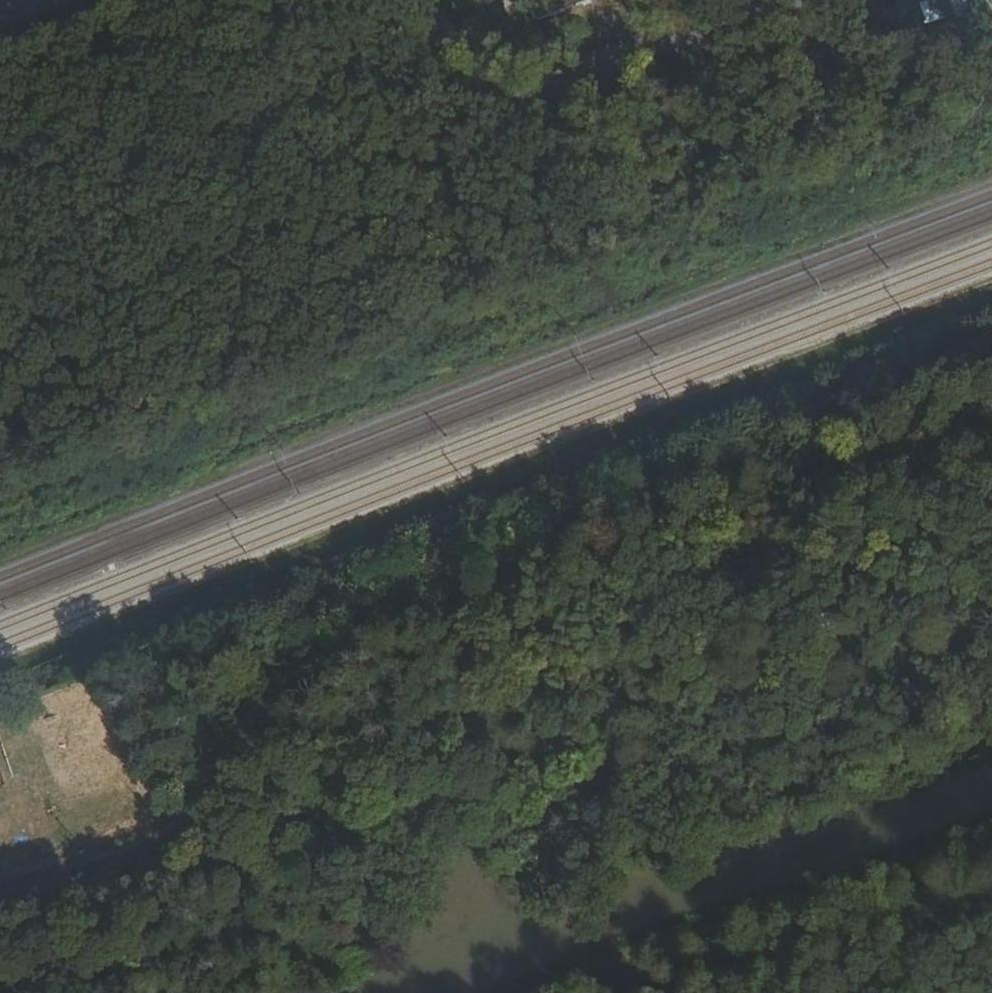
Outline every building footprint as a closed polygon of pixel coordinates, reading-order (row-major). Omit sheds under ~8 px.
[(534,19),(583,0),(527,0),(534,19)]
